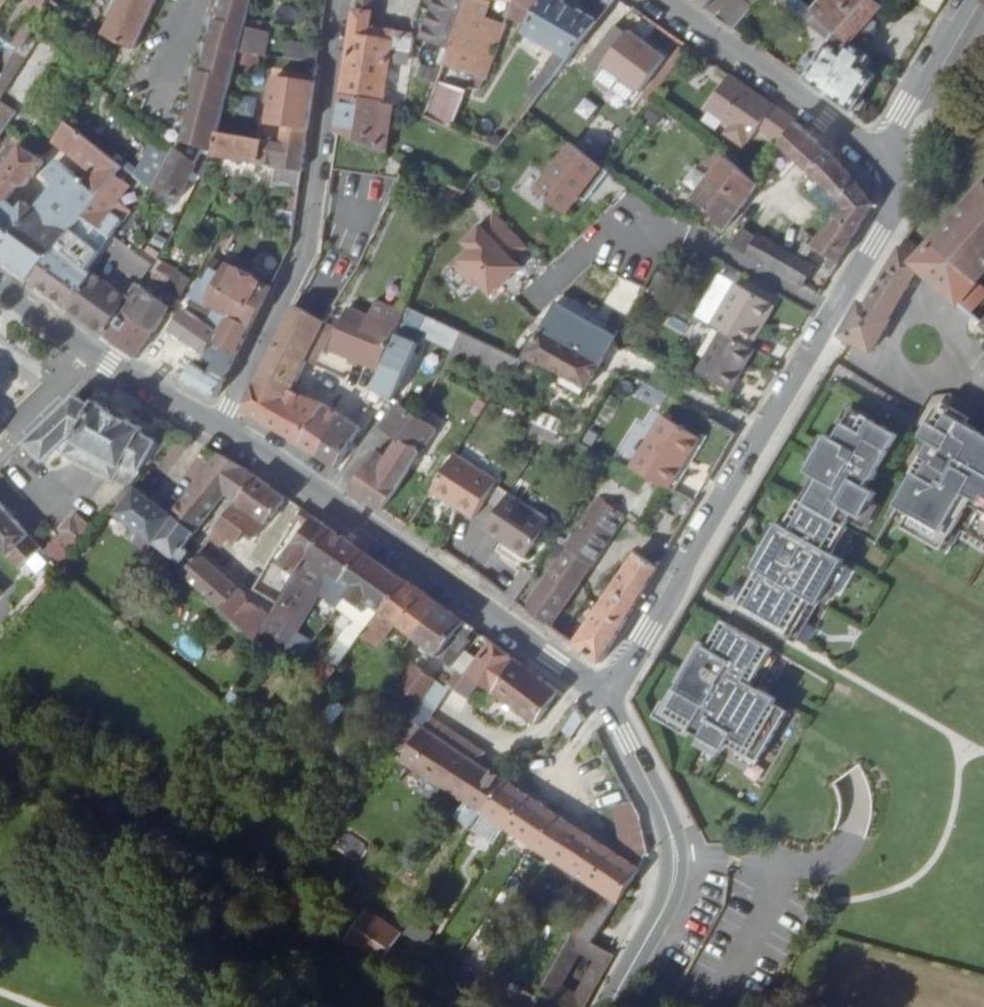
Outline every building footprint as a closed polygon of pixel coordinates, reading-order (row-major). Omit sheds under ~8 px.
[(134,49),(155,0),(121,0),(107,34),(123,43),(134,49)] [(230,47),(246,0),(225,0),(211,44),(229,50),(230,47)] [(407,106),(418,35),(369,28),(371,12),(377,12),(379,0),(356,0),(342,92),(385,101),(385,102),(397,104),(407,106)] [(420,20),(423,21),(424,37),(430,41),(422,58),(429,66),(443,71),(446,66),(485,81),(507,23),(488,18),(495,0),(427,0),(420,20)] [(539,0),(516,0),(515,1),(510,14),(517,18),(515,22),(523,27),(539,0)] [(551,80),(571,52),(595,21),(560,0),(546,0),(528,31),(557,50),(546,66),(549,69),(544,75),(551,80)] [(706,10),(713,0),(693,0),(706,10)] [(734,29),(750,5),(744,0),(727,0),(715,16),(734,29)] [(849,42),(859,29),(870,15),(880,4),(875,0),(814,0),(808,8),(815,14),(832,28),(849,42)] [(945,0),(924,0),(924,2),(939,10),(945,0)] [(805,79),(853,112),(857,106),(859,107),(865,98),(862,95),(873,74),(861,65),(866,56),(849,42),(832,28),(815,14),(809,19),(827,37),(805,79)] [(870,15),(859,29),(863,33),(868,32),(875,25),(876,19),(870,15)] [(593,81),(604,68),(627,37),(612,26),(580,70),(593,81)] [(627,37),(604,68),(637,92),(665,56),(631,31),(627,37)] [(245,32),(241,49),(260,51),(264,35),(245,32)] [(4,54),(14,60),(22,48),(0,33),(0,51),(4,54)] [(289,55),(318,59),(320,43),(291,39),(289,55)] [(186,92),(227,103),(241,50),(230,47),(229,50),(211,44),(186,92)] [(4,54),(0,60),(0,76),(3,78),(14,60),(4,54)] [(282,141),(306,145),(315,80),(277,75),(270,116),(286,119),(282,141)] [(785,145),(799,124),(735,78),(712,110),(737,128),(733,135),(733,136),(749,148),(755,140),(756,142),(758,140),(764,132),(785,145)] [(427,96),(433,99),(439,83),(433,81),(427,96)] [(194,171),(199,175),(206,181),(208,176),(213,155),(220,130),(227,103),(186,92),(160,143),(174,154),(180,159),(183,154),(198,166),(194,171)] [(390,141),(397,104),(385,102),(385,101),(342,92),(337,128),(377,149),(379,139),(390,141)] [(2,115),(9,107),(0,101),(0,113),(2,115)] [(30,279),(57,247),(74,227),(86,213),(118,174),(125,166),(71,122),(57,141),(96,172),(89,181),(61,158),(50,173),(55,178),(32,206),(27,201),(23,207),(9,196),(18,184),(25,184),(45,160),(27,144),(0,176),(0,257),(30,279)] [(815,247),(837,265),(844,253),(842,251),(872,203),(841,165),(822,146),(803,127),(799,124),(785,145),(805,166),(810,171),(844,206),(827,231),(815,247)] [(16,125),(11,132),(18,138),(27,144),(32,138),(27,133),(16,125)] [(300,184),(302,169),(306,145),(282,141),(263,138),(220,130),(213,155),(260,163),(260,164),(268,165),(277,167),(275,180),(300,184)] [(27,144),(18,138),(0,160),(0,176),(27,144)] [(136,175),(155,190),(156,189),(174,154),(160,143),(154,138),(136,175)] [(572,142),(537,190),(570,213),(583,196),(590,201),(612,171),(572,142)] [(718,166),(710,177),(743,203),(758,184),(725,158),(715,149),(708,158),(718,166)] [(174,154),(156,189),(178,201),(194,171),(180,159),(174,154)] [(180,159),(194,171),(198,166),(183,154),(180,159)] [(86,213),(114,235),(124,220),(113,210),(132,185),(118,174),(86,213)] [(206,181),(212,186),(214,177),(208,176),(206,181)] [(743,203),(710,177),(693,199),(715,215),(712,219),(724,227),(743,203)] [(921,262),(972,311),(983,299),(983,284),(980,280),(983,276),(983,182),(926,247),(919,241),(909,251),(921,262)] [(297,202),(244,194),(240,204),(295,213),(297,202)] [(516,261),(529,248),(491,211),(444,259),(485,299),(519,264),(516,261)] [(74,227),(105,249),(114,235),(86,213),(74,227)] [(114,235),(121,242),(130,226),(124,220),(114,235)] [(57,247),(90,273),(105,249),(74,227),(57,247)] [(742,230),(733,244),(749,254),(758,240),(742,230)] [(789,278),(801,257),(763,233),(758,240),(749,254),(789,278)] [(158,241),(155,252),(160,256),(166,244),(158,241)] [(127,245),(126,252),(117,251),(116,266),(144,269),(146,247),(127,245)] [(839,339),(844,342),(865,355),(884,323),(881,321),(921,262),(909,251),(903,246),(863,309),(859,307),(839,339)] [(69,307),(91,277),(90,273),(57,247),(30,279),(69,307)] [(150,248),(147,254),(157,262),(160,256),(155,252),(150,248)] [(217,259),(211,256),(193,287),(199,290),(217,259)] [(789,278),(805,288),(818,267),(801,257),(789,278)] [(163,263),(160,266),(153,277),(164,288),(173,272),(163,263)] [(199,290),(193,287),(189,296),(216,311),(227,318),(229,315),(250,327),(269,287),(225,263),(207,295),(199,290)] [(173,272),(164,288),(179,299),(188,283),(173,272)] [(721,274),(697,314),(712,323),(736,282),(721,274)] [(121,305),(124,300),(91,277),(69,307),(104,333),(112,320),(121,305)] [(607,302),(625,312),(638,287),(620,277),(607,302)] [(154,299),(138,284),(136,281),(124,300),(121,305),(153,329),(167,307),(154,299)] [(712,323),(722,328),(752,346),(759,331),(756,329),(770,303),(736,282),(712,323)] [(302,287),(257,380),(276,391),(291,367),(300,372),(305,358),(310,348),(324,319),(309,312),(317,295),(302,287)] [(335,304),(317,295),(309,312),(324,319),(335,304)] [(216,311),(189,296),(184,303),(186,304),(212,318),(214,315),(216,311)] [(401,322),(408,308),(380,296),(374,309),(355,301),(336,341),(383,362),(398,328),(401,322)] [(598,359),(621,328),(584,309),(581,313),(564,303),(546,329),(529,355),(562,372),(568,361),(590,373),(598,359)] [(774,305),(770,303),(756,329),(759,331),(774,305)] [(144,343),(153,329),(121,305),(112,320),(144,343)] [(428,319),(431,314),(422,309),(419,314),(428,319)] [(201,320),(183,310),(171,331),(207,354),(218,334),(201,320)] [(229,315),(227,318),(225,322),(218,334),(207,354),(217,360),(213,367),(226,375),(250,327),(229,315)] [(136,356),(144,343),(112,320),(104,333),(133,356),(136,356)] [(419,338),(398,328),(383,362),(369,391),(370,395),(378,398),(385,389),(394,394),(419,338)] [(730,390),(755,348),(752,346),(722,328),(698,370),(730,390)] [(521,365),(524,359),(511,353),(465,331),(456,349),(504,372),(511,360),(521,365)] [(568,361),(562,372),(584,384),(590,373),(568,361)] [(193,363),(183,380),(216,397),(226,375),(213,367),(209,372),(193,363)] [(276,391),(259,420),(318,454),(342,412),(339,410),(329,402),(292,386),(300,372),(291,367),(276,391)] [(276,391),(257,380),(243,410),(259,420),(276,391)] [(638,386),(634,396),(656,405),(660,395),(638,386)] [(113,475),(129,486),(161,448),(154,445),(156,440),(141,431),(143,426),(96,400),(92,404),(76,395),(27,442),(43,459),(60,445),(68,450),(67,453),(110,478),(113,475)] [(419,411),(401,399),(385,424),(402,435),(402,436),(419,411)] [(938,399),(920,430),(930,437),(884,516),(889,519),(947,555),(957,539),(983,554),(983,426),(938,399)] [(758,571),(737,605),(799,641),(824,601),(830,604),(853,563),(841,558),(843,555),(860,526),(867,530),(884,503),(872,498),(879,487),(872,482),(900,433),(851,404),(843,418),(834,434),(831,433),(807,471),(814,475),(784,521),(779,519),(754,569),(758,571)] [(422,413),(419,411),(402,436),(420,447),(436,422),(422,413)] [(633,465),(672,484),(702,433),(665,411),(633,465)] [(342,412),(318,454),(336,465),(360,428),(358,425),(342,412)] [(376,450),(352,485),(382,507),(420,447),(402,436),(402,435),(386,456),(376,450)] [(184,573),(192,579),(198,571),(191,564),(199,555),(214,538),(264,480),(252,473),(219,453),(170,512),(136,489),(135,491),(119,509),(118,512),(188,567),(184,573)] [(455,454),(430,491),(470,518),(496,481),(455,454)] [(79,514),(94,526),(113,504),(129,486),(113,475),(110,478),(79,514)] [(264,480),(214,538),(242,561),(271,526),(274,528),(295,501),(280,491),(264,480)] [(113,504),(119,509),(135,491),(129,486),(113,504)] [(676,533),(698,496),(690,492),(668,528),(676,533)] [(550,522),(509,494),(484,530),(525,558),(550,522)] [(524,607),(549,625),(621,513),(594,496),(524,607)] [(33,595),(56,568),(57,567),(46,554),(0,501),(0,546),(32,583),(26,589),(33,595)] [(60,539),(70,552),(94,526),(79,514),(73,519),(68,515),(60,525),(62,528),(56,535),(60,539)] [(314,530),(322,520),(314,514),(307,525),(314,530)] [(280,606),(336,530),(322,520),(314,530),(286,567),(279,562),(259,590),(280,606)] [(256,638),(269,651),(276,657),(329,583),(334,587),(327,598),(356,627),(351,633),(348,630),(339,642),(349,650),(362,634),(403,578),(336,530),(280,606),(273,615),(256,638)] [(46,554),(57,567),(70,552),(60,539),(46,554)] [(600,661),(657,565),(632,550),(572,642),(600,661)] [(192,579),(256,638),(273,615),(266,608),(261,611),(199,555),(191,564),(198,571),(192,579)] [(396,622),(415,636),(439,604),(428,596),(403,578),(362,634),(379,647),(396,622)] [(439,604),(415,636),(453,664),(455,661),(470,641),(471,639),(465,634),(470,626),(439,604)] [(715,618),(652,714),(763,780),(802,715),(768,695),(788,661),(715,618)] [(514,658),(489,640),(483,650),(468,671),(457,687),(467,695),(479,679),(494,689),(514,658)] [(470,641),(455,661),(460,665),(468,671),(483,650),(470,641)] [(349,650),(339,642),(326,659),(329,661),(336,667),(349,650)] [(537,719),(558,690),(514,658),(494,689),(537,719)] [(311,676),(323,685),(336,667),(329,661),(326,665),(322,662),(311,676)] [(381,706),(399,719),(403,719),(408,712),(424,694),(438,679),(416,663),(381,706)] [(468,671),(460,665),(449,682),(457,687),(468,671)] [(437,702),(442,694),(447,685),(438,679),(424,694),(437,702)] [(467,695),(457,687),(449,682),(447,685),(442,694),(459,706),(467,695)] [(434,706),(437,702),(424,694),(408,712),(420,721),(423,723),(428,715),(434,706)] [(461,719),(437,702),(434,706),(457,722),(461,719)] [(584,716),(575,705),(563,720),(573,729),(584,716)] [(479,808),(500,776),(475,758),(461,749),(456,745),(451,742),(444,738),(423,723),(420,721),(408,712),(403,719),(399,719),(383,741),(399,752),(479,808)] [(428,715),(423,723),(444,738),(449,730),(428,715)] [(449,730),(444,738),(451,742),(456,735),(449,730)] [(461,738),(456,735),(451,742),(456,745),(461,738)] [(461,749),(466,741),(461,738),(456,745),(461,749)] [(461,749),(475,758),(479,752),(466,741),(461,749)] [(636,813),(629,798),(611,805),(619,845),(613,854),(500,776),(479,808),(599,890),(613,899),(631,869),(643,849),(636,813)] [(357,859),(366,845),(348,833),(339,848),(357,859)] [(586,944),(613,899),(599,890),(584,914),(575,910),(564,930),(567,932),(586,944)] [(411,911),(404,923),(427,937),(434,925),(411,911)] [(375,941),(387,948),(404,923),(392,914),(375,941)] [(586,944),(567,932),(534,988),(564,1006),(579,1006),(607,957),(586,944)]
